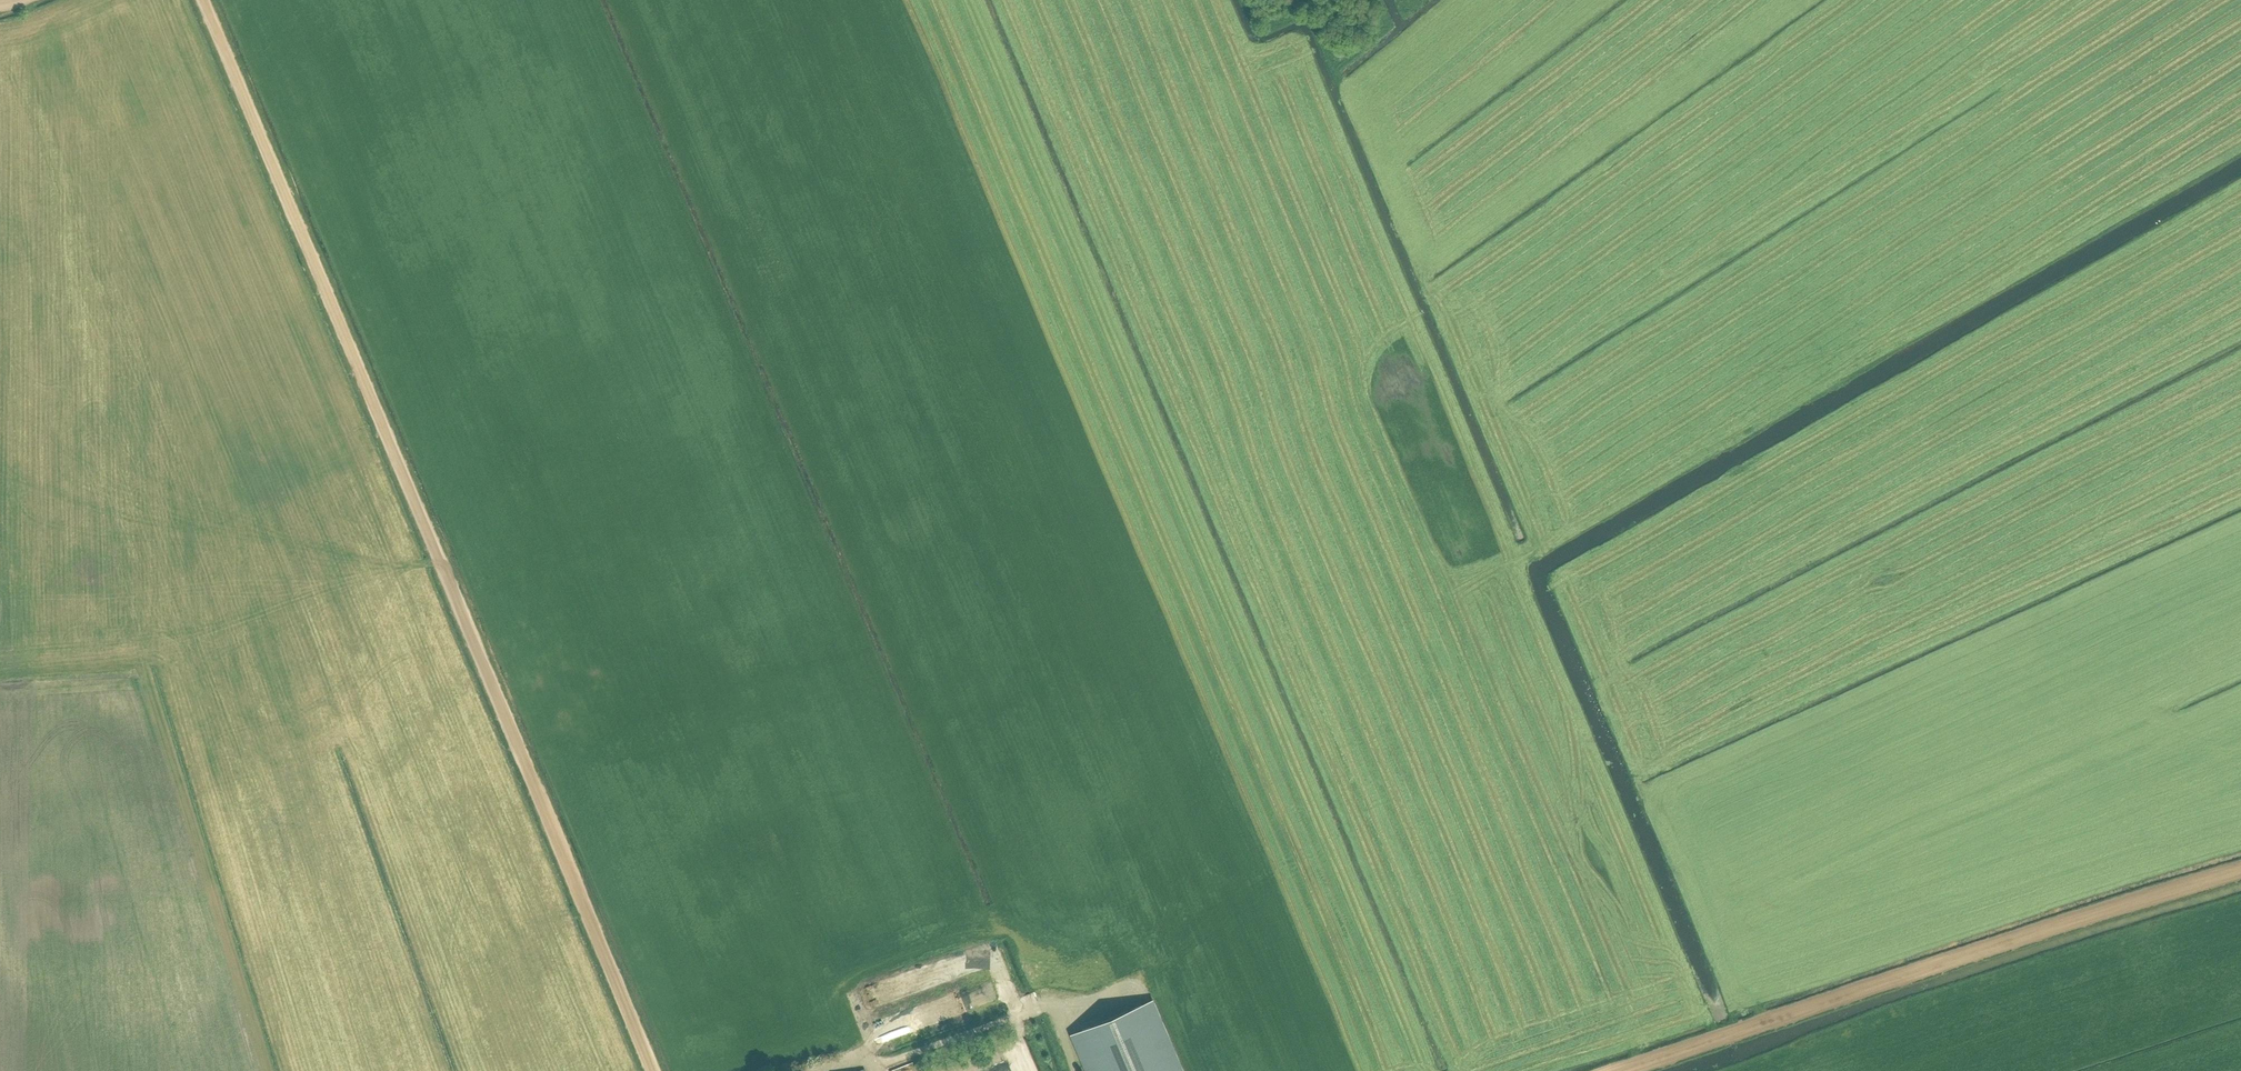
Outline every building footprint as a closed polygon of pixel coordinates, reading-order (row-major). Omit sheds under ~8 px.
[(950,1022),(942,1000),(927,1005),(934,1028),(950,1022)] [(1072,1034),(1088,1070),(1183,1070),(1153,1000),(1072,1034)]
